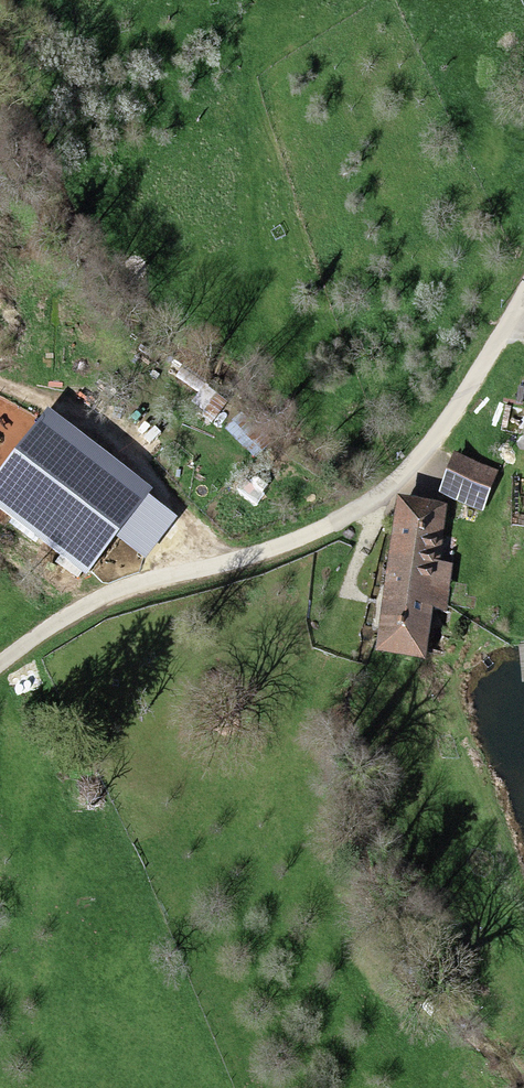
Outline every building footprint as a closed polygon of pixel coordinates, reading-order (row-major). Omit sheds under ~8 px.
[(42,425),(0,482),(0,509),(84,571),(139,497),(42,425)] [(496,471),(455,455),(440,490),(481,507),(496,471)] [(444,506),(400,499),(378,647),(422,654),(430,603),(444,605),(450,564),(435,562),(444,506)]
